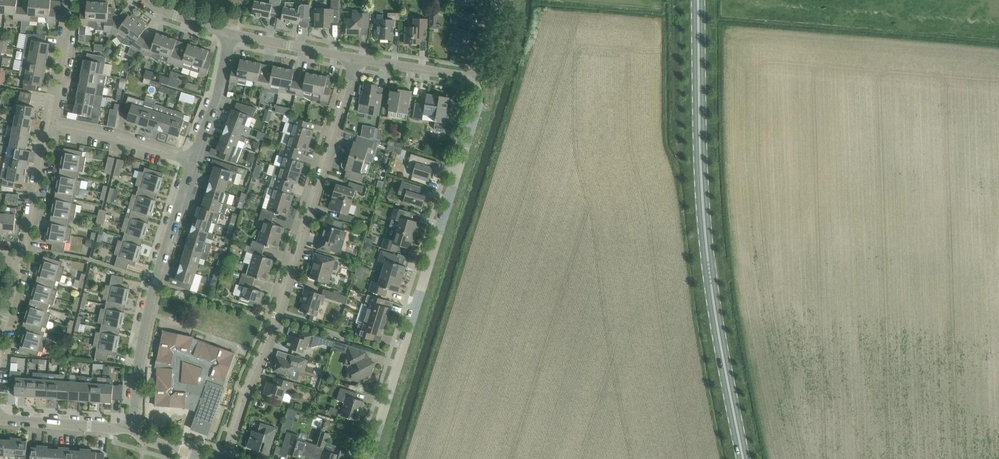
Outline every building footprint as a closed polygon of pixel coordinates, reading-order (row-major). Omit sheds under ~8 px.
[(23,7),(17,7),(17,0),(7,0),(6,14),(14,14),(14,20),(22,21),(23,7)] [(22,21),(30,21),(38,22),(39,14),(40,0),(30,0),(29,8),(23,7),(22,21)] [(39,14),(47,15),(47,22),(55,23),(56,10),(50,9),(51,0),(40,0),(39,14)] [(98,0),(90,0),(89,1),(87,1),(87,12),(81,12),(80,25),(87,25),(96,28),(96,30),(98,0)] [(111,32),(116,19),(108,19),(109,3),(107,3),(107,0),(104,0),(98,0),(96,30),(104,31),(104,32),(107,32),(107,36),(110,37),(111,32)] [(251,7),(253,9),(252,15),(256,15),(256,16),(258,18),(261,16),(270,18),(271,12),(279,14),(280,4),(281,0),(270,0),(269,3),(255,0),(254,5),(251,7)] [(340,9),(340,0),(339,0),(331,0),(331,9),(316,8),(316,17),(315,27),(330,28),(331,21),(340,21),(340,11),(340,9)] [(302,4),(302,3),(286,2),(286,7),(284,6),(283,11),(281,20),(286,21),(288,24),(290,22),(299,24),(300,18),(310,18),(310,5),(302,4)] [(368,24),(368,14),(368,12),(353,11),(352,18),(346,18),(345,33),(361,34),(361,24),(368,24)] [(438,20),(438,12),(430,12),(430,20),(438,20)] [(400,27),(400,13),(388,13),(388,19),(376,19),(375,35),(379,35),(379,39),(393,40),(394,27),(400,27)] [(139,19),(132,14),(130,16),(129,15),(122,24),(116,19),(111,32),(117,36),(122,43),(139,19)] [(474,15),(464,15),(451,14),(451,23),(456,23),(455,28),(454,27),(449,43),(456,46),(455,50),(466,54),(472,33),(470,32),(473,24),(474,15)] [(428,19),(417,18),(413,18),(413,27),(406,26),(405,44),(420,44),(421,38),(427,38),(427,28),(428,19)] [(140,53),(146,41),(140,36),(146,28),(145,26),(146,24),(139,19),(122,43),(131,46),(140,53)] [(46,35),(34,34),(27,33),(25,45),(24,50),(49,54),(50,51),(48,50),(50,43),(45,42),(46,35)] [(161,54),(167,36),(157,33),(153,43),(146,41),(140,53),(151,57),(158,62),(161,54)] [(161,54),(159,59),(175,65),(179,52),(174,50),(177,40),(167,36),(161,54)] [(197,47),(198,44),(191,42),(190,44),(189,44),(185,54),(179,52),(175,65),(191,70),(199,47),(197,47)] [(191,70),(199,73),(207,75),(211,63),(205,61),(209,51),(199,47),(191,70)] [(48,58),(49,54),(24,50),(22,60),(46,65),(47,58),(48,58)] [(84,59),(82,70),(103,74),(106,58),(102,56),(100,56),(87,53),(86,60),(84,59)] [(247,79),(251,61),(241,59),(238,70),(232,69),(229,81),(246,85),(247,79)] [(44,72),(46,65),(22,60),(20,71),(45,75),(45,72),(44,72)] [(263,88),(265,75),(260,74),(262,63),(251,61),(247,79),(256,81),(254,86),(263,88)] [(131,67),(128,62),(122,65),(126,71),(131,67)] [(265,75),(263,88),(270,90),(270,92),(279,94),(279,91),(284,68),(273,66),(271,76),(265,75)] [(296,95),(298,82),(292,81),(295,70),(284,68),(279,91),(296,95)] [(103,74),(82,70),(80,81),(105,85),(107,75),(103,74)] [(44,79),(45,75),(20,71),(19,76),(26,77),(23,89),(36,91),(37,85),(42,86),(43,79),(44,79)] [(162,74),(161,83),(180,86),(182,73),(173,71),(172,76),(162,74)] [(312,100),(317,74),(306,72),(304,83),(298,82),(296,95),(304,96),(311,101),(312,100)] [(312,100),(320,100),(329,101),(331,88),(325,87),(328,77),(317,74),(312,100)] [(125,89),(127,79),(120,78),(119,88),(125,89)] [(151,80),(150,85),(160,88),(161,85),(162,83),(156,81),(151,80)] [(80,81),(78,91),(102,96),(105,85),(80,81)] [(189,82),(188,88),(199,91),(200,86),(189,82)] [(360,85),(359,94),(361,94),(360,103),(370,104),(369,113),(379,115),(382,94),(376,93),(377,87),(378,85),(364,83),(364,85),(360,85)] [(170,93),(169,95),(174,97),(176,96),(178,91),(171,89),(170,93)] [(408,114),(412,91),(399,89),(398,92),(391,91),(389,100),(389,103),(390,104),(389,111),(408,114)] [(32,93),(23,91),(21,91),(16,115),(33,118),(35,107),(30,106),(32,93)] [(101,107),(103,96),(78,91),(76,102),(101,107)] [(182,92),(179,100),(186,102),(188,94),(182,91),(182,92)] [(415,112),(414,118),(423,119),(423,117),(424,114),(436,116),(436,119),(436,121),(435,121),(434,124),(435,124),(435,128),(437,131),(442,132),(446,129),(447,123),(448,124),(450,108),(450,104),(448,104),(449,97),(440,96),(427,94),(425,104),(416,102),(415,112)] [(138,124),(145,101),(129,96),(123,114),(129,115),(127,120),(138,124)] [(148,127),(155,104),(145,101),(138,124),(148,127)] [(101,107),(76,102),(74,113),(79,114),(78,120),(98,124),(101,107)] [(254,114),(257,108),(237,102),(235,110),(233,109),(229,119),(245,126),(249,116),(250,116),(251,116),(252,116),(253,115),(254,114)] [(158,130),(165,107),(155,104),(148,127),(158,130)] [(169,133),(174,117),(176,110),(165,107),(158,130),(169,133)] [(286,107),(284,114),(291,116),(292,108),(286,107)] [(174,117),(169,133),(179,136),(180,135),(185,137),(190,122),(184,120),(183,120),(184,115),(183,113),(176,110),(174,117)] [(31,129),(33,118),(16,115),(14,126),(31,129)] [(303,120),(291,117),(289,123),(286,122),(283,132),(284,133),(310,141),(314,130),(311,129),(313,123),(303,120)] [(241,136),(241,135),(245,126),(229,119),(225,129),(241,136)] [(29,139),(31,129),(14,126),(12,136),(29,139)] [(377,138),(379,128),(372,127),(371,137),(377,138)] [(241,135),(241,136),(225,129),(221,139),(242,148),(243,148),(246,143),(245,142),(247,138),(241,135)] [(258,131),(256,138),(261,139),(263,140),(264,138),(265,133),(258,131)] [(281,149),(294,153),(303,156),(305,150),(307,151),(310,141),(284,133),(281,142),(283,143),(281,149)] [(375,140),(367,138),(358,135),(356,141),(354,141),(354,142),(353,141),(352,142),(351,142),(350,143),(349,144),(349,145),(348,145),(348,146),(348,147),(349,148),(349,149),(350,149),(350,150),(351,150),(350,156),(365,160),(368,161),(369,159),(365,158),(369,147),(372,148),(375,140)] [(27,150),(29,139),(12,136),(10,147),(13,148),(13,147),(27,150)] [(221,139),(217,150),(222,152),(219,157),(229,161),(231,162),(236,163),(242,148),(221,139)] [(27,150),(13,147),(13,148),(11,158),(28,161),(30,150),(27,150)] [(61,160),(85,164),(86,157),(82,156),(83,152),(65,148),(64,152),(63,152),(61,160)] [(300,173),(304,162),(301,162),(303,156),(294,153),(281,149),(279,155),(284,157),(280,167),(300,173)] [(431,160),(422,157),(411,153),(407,167),(414,169),(412,176),(429,181),(433,168),(429,166),(431,160)] [(112,170),(115,158),(109,156),(106,168),(112,170)] [(361,173),(365,160),(350,156),(348,161),(347,160),(346,161),(345,161),(344,162),(343,162),(343,163),(343,164),(343,165),(343,166),(343,167),(343,168),(344,168),(344,169),(345,169),(345,170),(347,170),(345,177),(362,182),(364,175),(361,173)] [(26,172),(28,161),(11,158),(9,169),(26,172)] [(121,172),(124,160),(118,159),(115,171),(121,172)] [(84,172),(85,164),(61,160),(60,168),(61,168),(61,172),(79,176),(80,171),(84,172)] [(233,165),(231,165),(222,162),(220,167),(215,166),(212,177),(228,182),(228,181),(234,183),(237,173),(231,171),(233,165)] [(271,181),(284,185),(293,188),(295,183),(297,183),(300,173),(280,167),(274,165),(271,175),(273,175),(271,181)] [(3,167),(0,179),(3,180),(2,185),(4,186),(14,188),(15,181),(24,183),(26,172),(9,169),(3,167)] [(163,173),(148,168),(145,167),(144,172),(140,171),(138,178),(161,185),(163,177),(162,177),(163,173)] [(58,175),(57,183),(80,188),(87,189),(88,182),(78,180),(79,176),(61,172),(60,176),(58,175)] [(225,192),(228,182),(212,177),(208,187),(225,192)] [(159,193),(161,185),(138,178),(136,185),(139,186),(138,191),(156,196),(157,192),(159,193)] [(294,195),(291,194),(293,188),(284,185),(271,181),(269,188),(274,189),(271,199),(290,205),(294,195)] [(421,187),(412,184),(402,181),(399,193),(405,195),(403,202),(422,208),(426,196),(419,194),(421,187)] [(364,186),(359,185),(350,182),(348,187),(336,184),(333,196),(352,202),(356,190),(362,192),(364,186)] [(79,195),(80,188),(57,183),(55,191),(57,192),(56,196),(74,199),(75,195),(79,195)] [(208,187),(205,197),(228,204),(227,204),(230,194),(225,192),(208,187)] [(155,200),(156,196),(138,191),(137,195),(133,194),(131,201),(154,208),(156,200),(155,200)] [(73,203),(74,199),(56,196),(55,199),(54,199),(52,207),(76,212),(77,204),(73,203)] [(352,203),(352,202),(333,196),(329,209),(341,212),(339,218),(353,222),(355,216),(348,214),(352,202),(352,203)] [(225,215),(228,204),(205,197),(202,207),(220,213),(225,215)] [(266,198),(261,214),(274,218),(275,212),(287,216),(290,205),(271,199),(266,198)] [(151,216),(154,208),(131,201),(129,208),(132,209),(131,214),(149,219),(150,215),(151,216)] [(202,207),(199,206),(195,217),(212,222),(217,224),(220,213),(202,207)] [(5,214),(3,232),(15,233),(16,208),(11,208),(5,207),(5,214)] [(75,219),(76,212),(52,207),(51,215),(52,215),(52,219),(70,223),(71,218),(75,219)] [(411,212),(401,209),(395,207),(391,218),(400,221),(397,230),(416,236),(420,222),(409,219),(411,212)] [(147,223),(149,219),(131,214),(130,218),(126,217),(124,224),(147,231),(149,223),(147,223)] [(272,223),(274,218),(261,214),(259,220),(264,222),(260,231),(280,238),(284,227),(272,223)] [(208,232),(209,232),(212,222),(195,217),(192,227),(208,232)] [(69,227),(70,223),(52,219),(51,223),(49,223),(48,231),(71,235),(73,228),(69,227)] [(124,224),(121,231),(125,232),(124,236),(142,242),(143,238),(144,239),(147,231),(124,224)] [(321,235),(317,246),(327,249),(341,254),(344,241),(338,240),(341,230),(341,229),(336,228),(326,225),(323,236),(321,235)] [(209,232),(208,232),(192,227),(189,237),(205,242),(207,238),(213,240),(215,234),(209,232)] [(412,249),(416,236),(397,230),(394,240),(385,237),(382,247),(396,251),(398,245),(412,249)] [(70,242),(71,235),(48,231),(46,238),(48,239),(47,243),(53,244),(52,250),(64,252),(66,242),(70,242)] [(277,248),(280,238),(260,231),(257,241),(253,240),(251,246),(264,250),(265,245),(277,248)] [(140,246),(141,242),(124,236),(122,241),(119,240),(117,247),(140,254),(142,246),(140,246)] [(205,242),(189,237),(186,248),(209,255),(212,244),(205,242)] [(247,252),(243,262),(251,264),(270,270),(274,259),(262,256),(264,250),(251,246),(250,249),(249,252),(247,251),(247,252)] [(137,262),(140,254),(117,247),(114,254),(118,255),(115,266),(127,270),(129,263),(134,265),(136,261),(137,262)] [(209,255),(186,248),(182,258),(199,263),(200,258),(207,260),(209,255)] [(398,256),(388,253),(382,251),(379,261),(385,263),(382,273),(402,279),(406,266),(396,263),(398,256)] [(346,252),(344,258),(356,262),(358,256),(346,252)] [(336,259),(325,256),(315,253),(312,263),(315,264),(311,278),(329,283),(333,269),(335,270),(337,269),(339,263),(338,260),(336,259)] [(63,261),(57,260),(45,256),(44,260),(42,260),(40,268),(63,275),(65,267),(61,266),(63,261)] [(196,273),(199,263),(182,258),(179,268),(196,273)] [(267,281),(270,270),(251,264),(247,274),(243,272),(241,279),(253,283),(255,277),(267,281)] [(61,282),(63,275),(40,268),(37,275),(39,276),(38,280),(56,285),(57,281),(61,282)] [(179,268),(176,279),(181,280),(179,286),(197,292),(202,275),(196,273),(179,268)] [(76,271),(74,278),(80,279),(80,280),(84,281),(86,274),(82,273),(82,272),(76,271)] [(398,292),(402,279),(382,273),(379,283),(372,281),(369,291),(386,296),(388,289),(398,292)] [(125,277),(117,275),(112,274),(110,284),(110,285),(106,284),(105,292),(128,297),(130,289),(128,288),(129,284),(123,283),(125,277)] [(258,302),(260,303),(264,292),(252,288),(253,283),(241,279),(239,285),(237,284),(233,294),(241,297),(240,302),(257,307),(258,302)] [(54,289),(56,285),(38,280),(37,283),(35,283),(33,290),(56,298),(58,290),(54,289)] [(325,295),(305,289),(303,296),(304,296),(300,310),(317,316),(321,304),(323,304),(325,295)] [(54,305),(56,298),(33,290),(30,298),(32,299),(31,303),(49,308),(50,304),(54,305)] [(127,305),(128,297),(105,292),(103,299),(107,300),(106,304),(124,308),(125,304),(127,305)] [(348,296),(333,292),(331,299),(346,304),(348,296)] [(386,300),(376,297),(368,294),(365,303),(365,305),(368,307),(369,308),(367,316),(385,321),(389,308),(384,306),(386,300)] [(47,312),(49,308),(31,303),(30,306),(28,306),(26,313),(49,320),(51,313),(47,312)] [(123,312),(124,308),(106,304),(105,309),(101,308),(100,315),(123,320),(125,312),(123,312)] [(47,328),(49,320),(26,313),(23,321),(25,322),(24,326),(27,327),(28,327),(42,331),(43,326),(47,328)] [(122,328),(123,320),(100,315),(98,323),(102,323),(101,328),(119,331),(120,328),(122,328)] [(381,335),(385,321),(367,316),(363,327),(358,325),(355,334),(373,340),(375,333),(381,335)] [(42,331),(28,327),(27,327),(26,330),(25,330),(22,338),(45,345),(48,337),(44,336),(45,332),(42,331)] [(118,335),(119,331),(101,328),(100,332),(96,331),(95,339),(119,344),(120,336),(118,335)] [(158,360),(155,405),(185,407),(186,406),(194,409),(195,407),(199,408),(192,428),(207,434),(224,387),(222,386),(224,381),(225,381),(235,353),(193,338),(193,337),(163,330),(157,360),(158,360)] [(290,334),(286,347),(296,350),(303,352),(305,346),(311,347),(323,344),(329,345),(331,339),(325,337),(315,334),(315,335),(299,330),(298,330),(301,331),(300,337),(290,334)] [(43,352),(45,345),(22,338),(20,345),(22,346),(20,350),(38,355),(40,351),(43,352)] [(117,352),(119,344),(95,339),(93,346),(97,347),(95,358),(98,358),(107,360),(109,354),(114,355),(115,351),(117,352)] [(343,343),(341,351),(347,353),(353,363),(352,364),(350,366),(349,369),(350,372),(349,376),(353,377),(354,380),(357,381),(360,379),(367,381),(370,370),(372,370),(373,366),(372,364),(374,363),(374,362),(367,360),(365,356),(367,350),(344,343),(343,343)] [(305,359),(299,357),(290,354),(288,361),(278,358),(274,370),(293,376),(294,370),(301,372),(305,359)] [(15,390),(15,396),(19,396),(19,395),(26,396),(27,378),(21,378),(22,371),(10,370),(10,377),(16,377),(15,390)] [(36,397),(38,372),(34,372),(33,379),(27,378),(26,396),(33,396),(33,397),(36,397)] [(47,397),(49,380),(43,379),(43,373),(38,372),(36,397),(40,398),(40,397),(47,397)] [(58,399),(60,374),(55,374),(55,380),(49,380),(47,397),(54,398),(54,399),(58,399)] [(69,399),(70,381),(64,381),(65,374),(60,374),(58,399),(62,399),(62,398),(69,399)] [(79,401),(81,376),(77,375),(76,382),(70,381),(69,399),(76,399),(76,400),(79,401)] [(86,383),(86,376),(81,376),(79,401),(83,401),(83,400),(90,400),(92,383),(86,383)] [(101,402),(103,377),(98,377),(98,383),(92,383),(90,400),(97,401),(97,402),(101,402)] [(119,385),(113,385),(113,380),(112,378),(103,377),(101,402),(105,403),(105,402),(112,402),(113,397),(122,398),(123,384),(119,384),(119,385)] [(293,382),(285,379),(275,377),(273,383),(269,382),(267,385),(266,385),(263,393),(283,399),(285,392),(289,394),(293,382)] [(357,392),(348,389),(341,387),(337,400),(345,402),(341,415),(358,420),(357,419),(358,414),(360,415),(364,402),(355,399),(357,392)] [(293,431),(296,409),(287,408),(285,430),(293,431)] [(168,412),(155,411),(154,425),(167,426),(168,412)] [(277,428),(270,426),(261,423),(258,432),(253,430),(247,446),(260,450),(263,441),(265,442),(262,453),(269,455),(277,428)] [(330,434),(322,431),(317,445),(325,448),(330,434)] [(288,432),(284,445),(281,455),(287,457),(288,454),(304,458),(305,457),(312,458),(313,458),(317,445),(306,441),(305,442),(298,440),(300,436),(288,432)] [(15,458),(16,438),(11,438),(11,440),(6,440),(5,455),(10,455),(10,458),(15,458)] [(17,438),(16,438),(15,458),(20,458),(20,456),(26,457),(27,441),(22,441),(22,438),(17,438)] [(43,446),(37,445),(37,448),(32,447),(31,457),(31,458),(42,458),(43,446)] [(53,449),(48,448),(48,446),(43,446),(42,458),(53,458),(53,449)] [(64,447),(59,447),(59,449),(53,449),(53,458),(64,458),(64,447)] [(75,450),(70,450),(70,448),(64,447),(64,458),(74,458),(75,450)] [(86,449),(81,448),(80,451),(75,450),(74,458),(85,458),(86,449)] [(338,449),(335,448),(334,453),(323,450),(320,458),(319,458),(340,458),(344,458),(345,458),(347,452),(338,449)] [(85,458),(100,458),(96,458),(97,452),(91,452),(91,449),(86,449),(85,458)]
